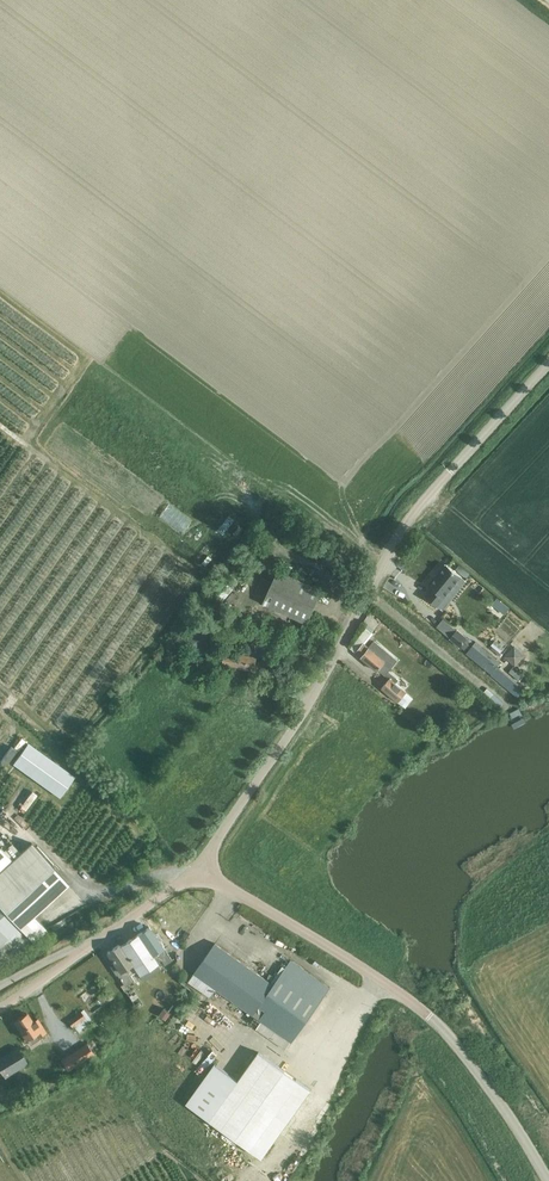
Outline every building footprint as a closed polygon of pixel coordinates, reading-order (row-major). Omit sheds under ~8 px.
[(278,513),(273,521),(280,526),(286,519),(278,513)] [(298,546),(312,556),(317,549),(303,539),(298,546)] [(287,544),(282,551),(294,559),(299,552),(287,544)] [(432,588),(425,596),(442,610),(451,598),(447,594),(462,576),(446,563),(428,585),(432,588)] [(460,564),(456,569),(467,577),(471,573),(460,564)] [(280,570),(264,603),(308,624),(323,590),(280,570)] [(249,573),(244,585),(251,588),(256,576),(249,573)] [(228,584),(218,595),(224,600),(234,588),(228,584)] [(498,597),(492,604),(504,613),(510,607),(498,597)] [(258,616),(250,632),(262,637),(269,621),(258,616)] [(442,616),(435,624),(444,633),(452,625),(442,616)] [(361,635),(351,646),(378,670),(379,668),(390,677),(382,687),(398,701),(406,692),(407,691),(396,682),(399,679),(388,670),(398,659),(375,640),(370,646),(365,641),(373,632),(367,626),(360,634),(361,635)] [(457,629),(450,638),(460,646),(467,638),(457,629)] [(494,641),(491,646),(500,654),(501,653),(502,654),(506,649),(494,641)] [(475,642),(466,654),(486,671),(487,670),(492,674),(518,694),(524,687),(498,667),(501,663),(496,659),(496,658),(475,642)] [(184,647),(177,656),(182,660),(189,651),(184,647)] [(514,649),(508,657),(515,664),(522,656),(514,649)] [(225,652),(223,664),(255,670),(257,657),(225,652)] [(193,653),(187,661),(194,666),(200,658),(193,653)] [(515,666),(509,672),(519,681),(525,674),(515,666)] [(519,709),(510,714),(513,719),(519,715),(523,716),(519,709)] [(27,743),(12,764),(59,798),(74,777),(27,743)] [(11,745),(0,761),(6,765),(17,750),(11,745)] [(2,960),(4,962),(30,937),(34,941),(48,928),(34,913),(68,881),(29,840),(18,850),(10,841),(2,848),(0,847),(0,963),(2,960)] [(129,940),(120,946),(132,963),(131,963),(139,974),(149,967),(161,959),(165,964),(166,962),(172,958),(148,925),(138,932),(139,933),(129,940)] [(286,1049),(292,1041),(330,987),(291,960),(274,984),(215,943),(188,981),(211,997),(216,989),(262,1021),(257,1028),(286,1049)] [(119,944),(108,952),(115,963),(110,966),(116,974),(117,974),(125,986),(134,979),(126,967),(131,963),(132,963),(120,946),(119,944)] [(191,1001),(180,1020),(195,1029),(196,1027),(203,1031),(213,1015),(191,1001)] [(165,1009),(160,1015),(166,1020),(171,1014),(165,1009)] [(80,1011),(67,1021),(72,1027),(85,1018),(80,1011)] [(27,1012),(15,1020),(26,1037),(35,1031),(37,1035),(45,1030),(36,1017),(32,1020),(27,1012)] [(87,1043),(60,1060),(67,1071),(94,1053),(87,1043)] [(0,1057),(0,1070),(5,1077),(28,1063),(17,1046),(0,1057)] [(262,1158),(311,1089),(259,1052),(238,1080),(215,1064),(187,1103),(262,1158)]
